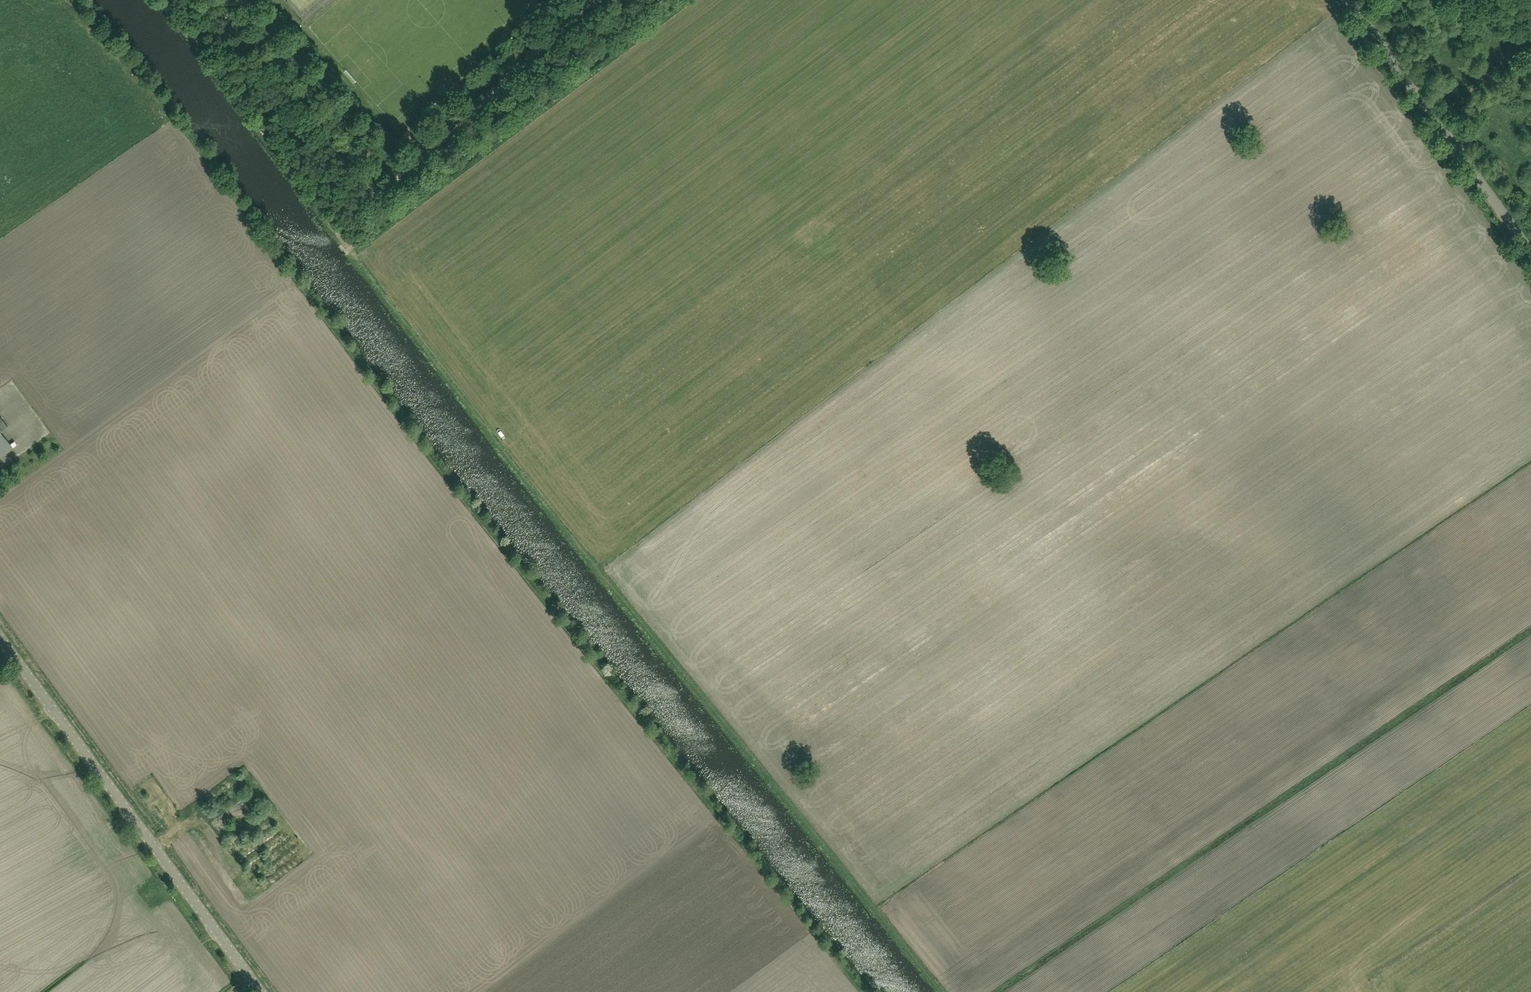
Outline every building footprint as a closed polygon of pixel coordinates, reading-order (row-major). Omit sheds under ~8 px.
[(13,447),(0,430),(0,457),(13,447)]
